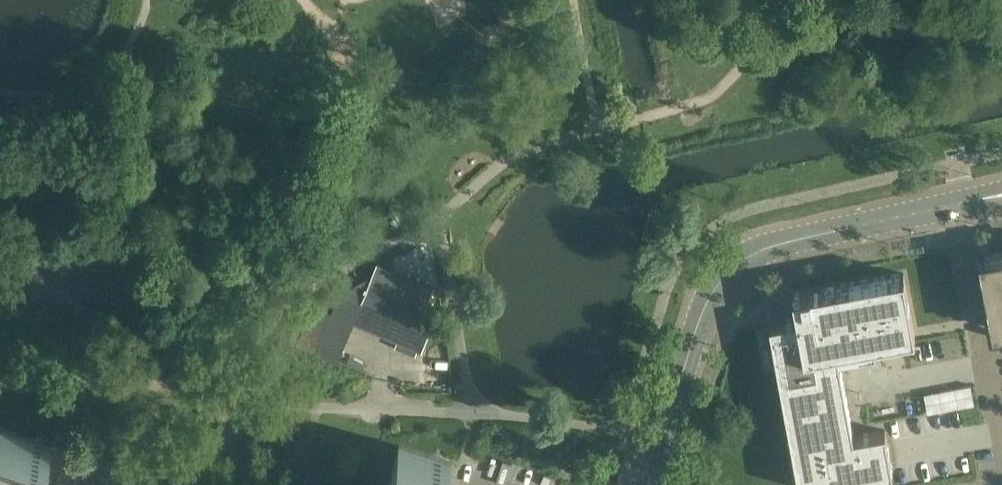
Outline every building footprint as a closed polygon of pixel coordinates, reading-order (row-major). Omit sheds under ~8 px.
[(979,257),(992,332),(1001,330),(1001,253),(979,257)] [(313,305),(297,345),(337,361),(354,322),(398,340),(395,347),(415,355),(418,349),(421,350),(429,330),(417,325),(427,303),(434,285),(402,273),(382,265),(378,263),(375,269),(371,280),(366,278),(340,293),(331,313),(313,305)] [(769,324),(799,484),(823,484),(893,472),(885,431),(853,436),(840,366),(849,364),(854,357),(852,346),(915,335),(904,274),(793,294),(797,318),(769,324)] [(52,447),(0,429),(0,484),(38,484),(52,447)] [(450,464),(399,446),(386,484),(443,484),(450,464)]
